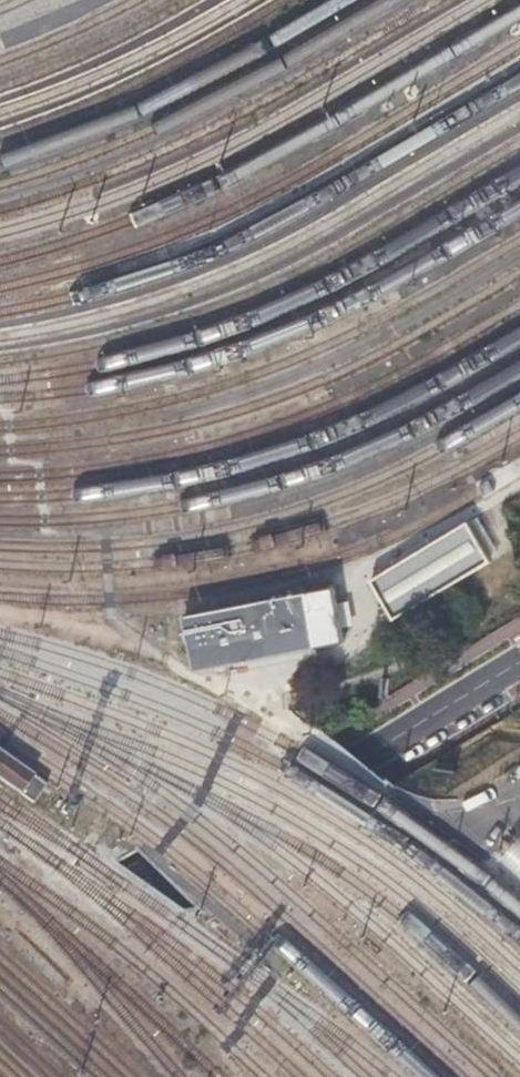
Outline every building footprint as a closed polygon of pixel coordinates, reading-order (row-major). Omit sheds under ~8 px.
[(470,532),(463,521),(365,581),(389,621),(487,561),(483,553),(470,532)] [(470,532),(483,553),(493,546),(480,526),(470,532)] [(243,661),(313,647),(340,642),(330,586),(178,615),(189,671),(243,661)] [(315,656),(313,647),(243,661),(245,669),(315,656)] [(0,753),(0,779),(20,793),(32,775),(0,753)]
